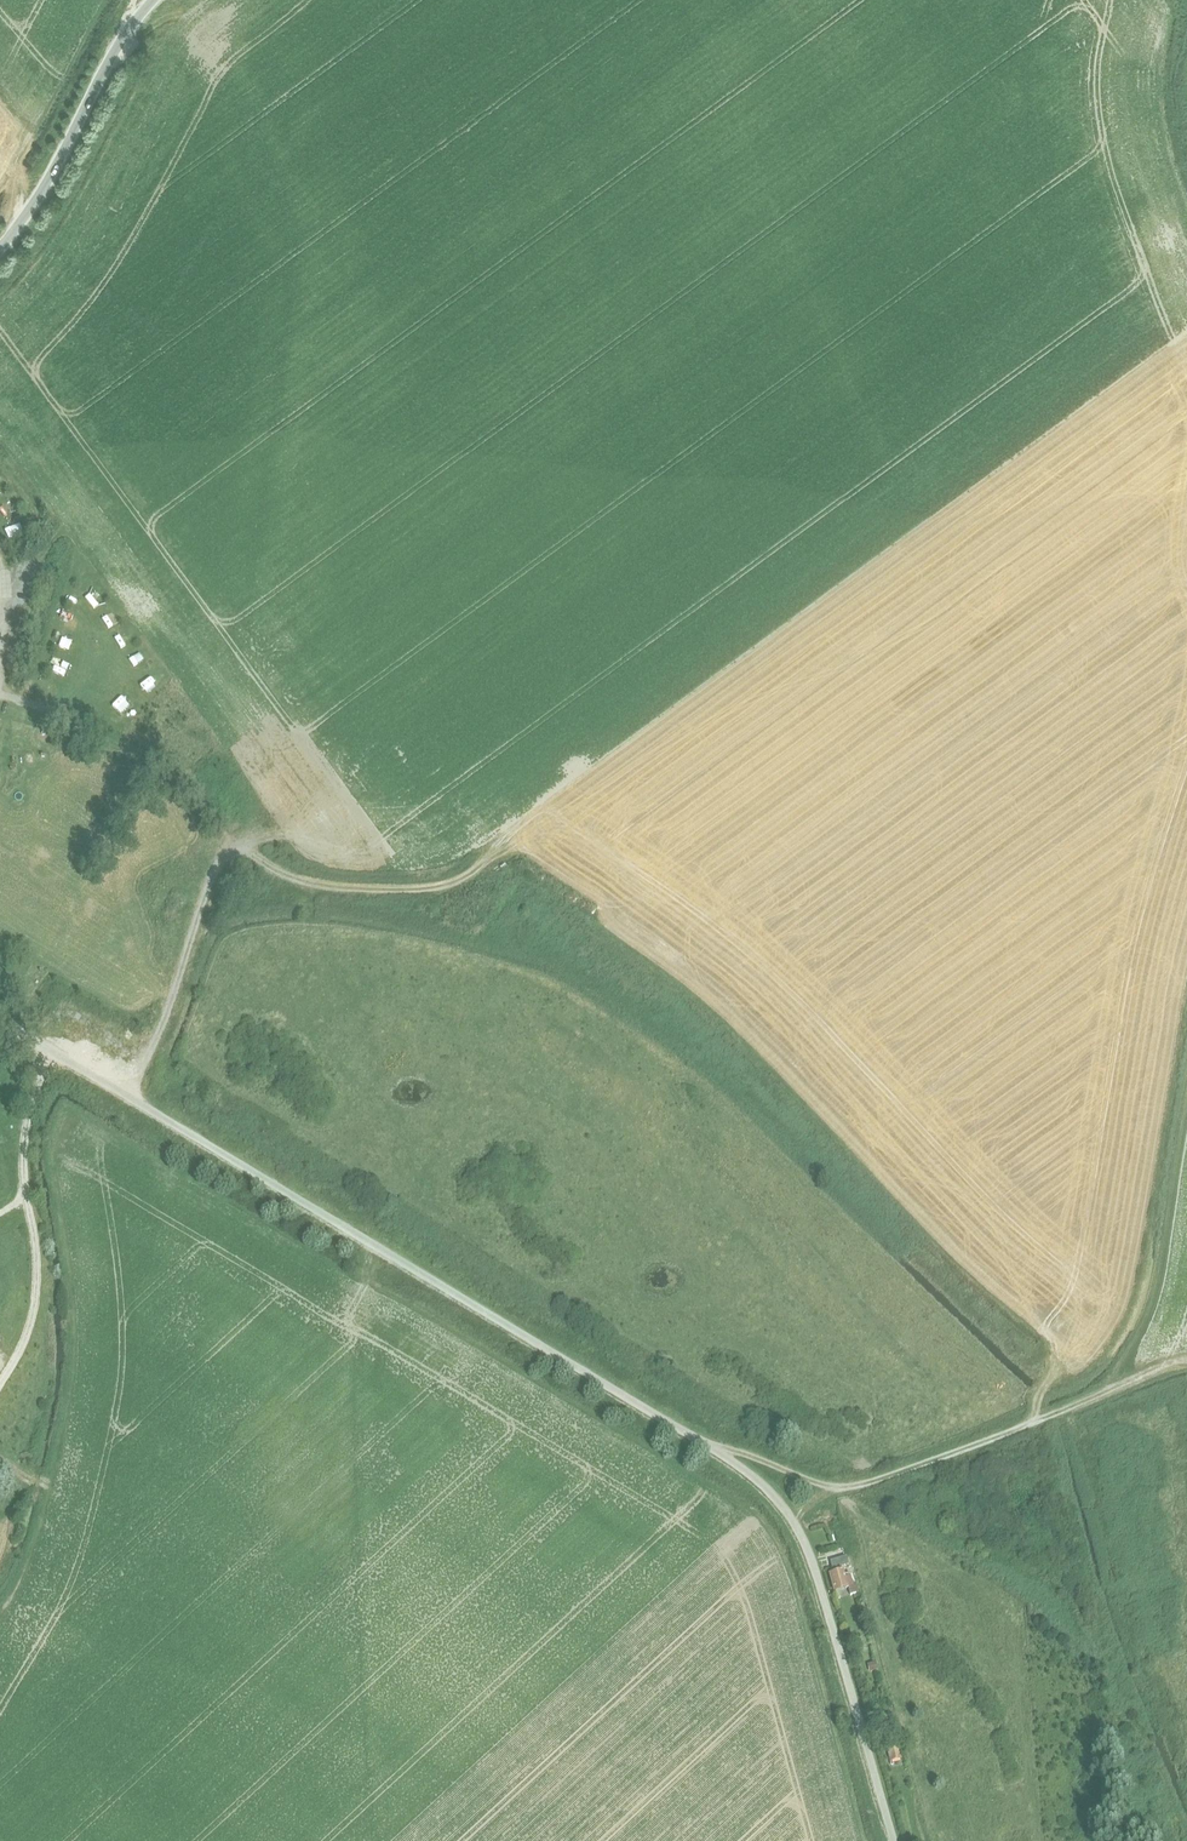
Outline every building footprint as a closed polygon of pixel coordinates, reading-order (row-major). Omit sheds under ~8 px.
[(5,523),(9,533),(21,527),(16,517),(5,523)] [(95,624),(103,632),(112,623),(104,615),(95,624)] [(111,668),(119,679),(128,672),(121,661),(111,668)] [(832,1570),(847,1566),(845,1558),(830,1562),(832,1570)] [(850,1596),(858,1594),(856,1586),(853,1586),(849,1574),(843,1575),(842,1571),(830,1574),(834,1592),(849,1588),(849,1590),(850,1596)] [(875,1663),(867,1665),(869,1673),(877,1671),(875,1663)] [(885,1720),(874,1722),(879,1741),(886,1739),(891,1760),(899,1758),(898,1752),(899,1752),(898,1751),(897,1751),(895,1741),(894,1741),(892,1735),(890,1736),(888,1727),(886,1728),(885,1720)]
